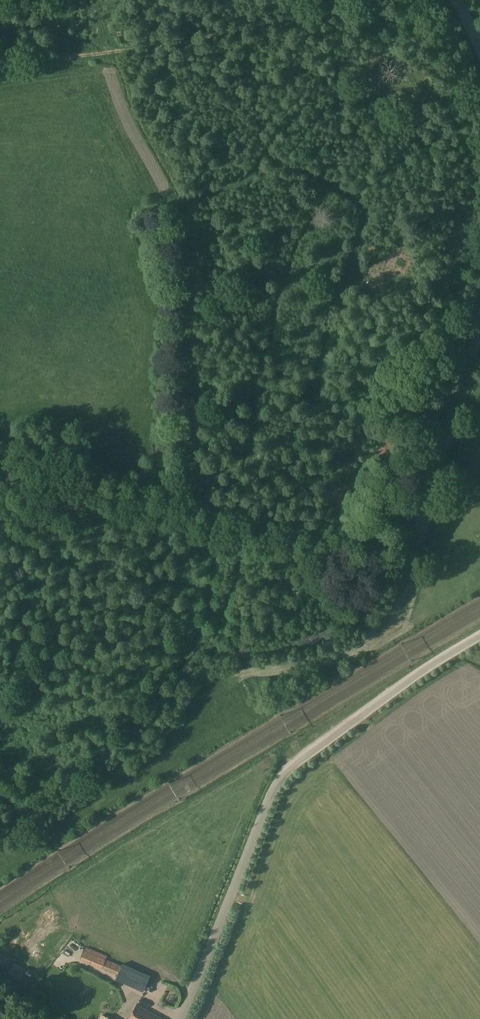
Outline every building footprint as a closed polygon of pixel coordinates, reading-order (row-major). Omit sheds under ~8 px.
[(117,975),(120,966),(85,951),(81,960),(117,975)] [(143,988),(149,975),(123,964),(117,976),(143,988)] [(49,979),(45,983),(51,988),(55,983),(49,979)] [(137,1006),(129,1018),(158,1018),(137,1006)]
